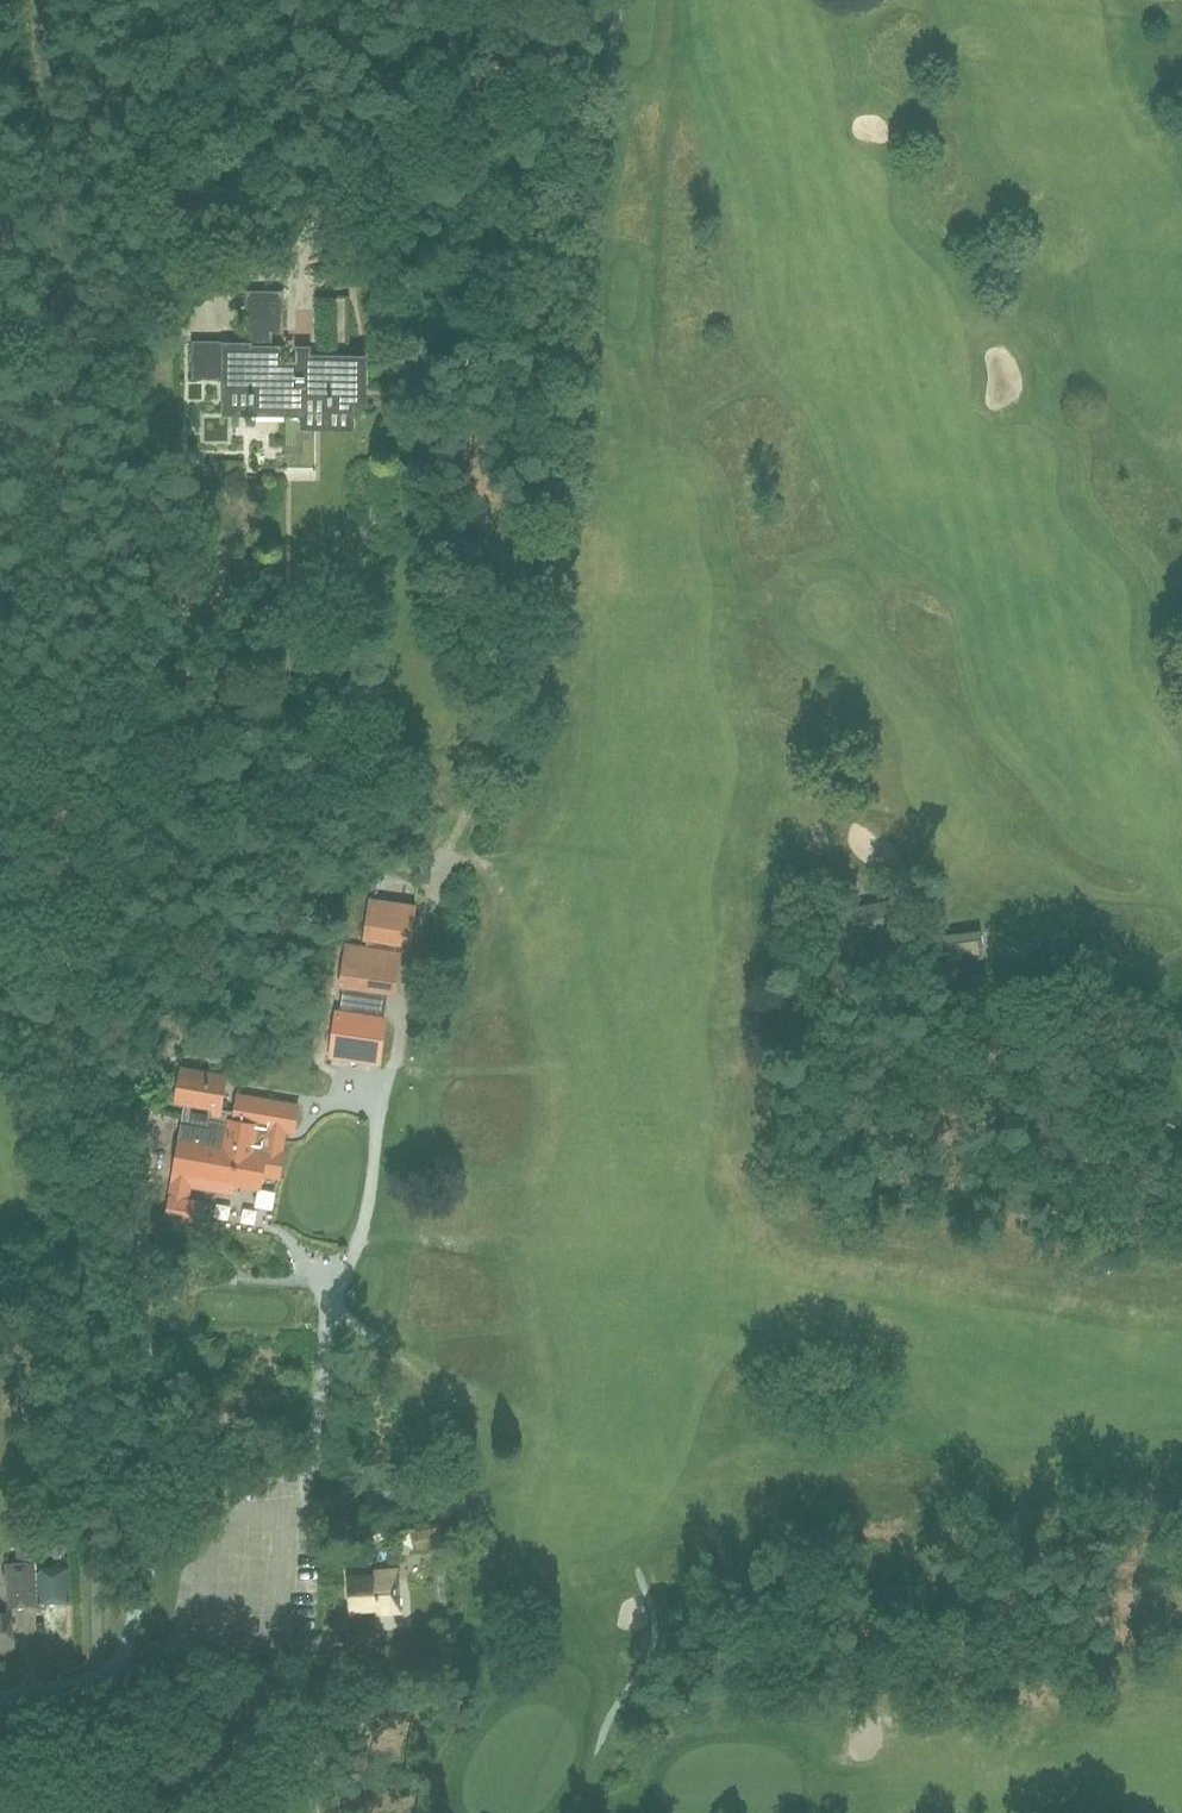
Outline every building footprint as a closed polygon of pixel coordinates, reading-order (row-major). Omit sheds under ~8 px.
[(250,294),(250,312),(249,312),(249,330),(273,330),(281,330),(281,312),(280,312),(280,295),(250,294)] [(350,411),(350,399),(363,399),(363,380),(355,380),(355,372),(363,372),(363,357),(311,356),(311,363),(280,363),(280,347),(249,347),(249,345),(226,345),(226,343),(195,343),(194,377),(226,377),(226,387),(253,387),(253,393),(251,393),(251,403),(253,403),(253,413),(254,413),(254,410),(284,411),(284,468),(316,468),(316,422),(337,422),(337,411),(350,411)] [(343,988),(340,1008),(336,1008),(329,1053),(382,1060),(388,1016),(385,1015),(388,994),(395,995),(402,953),(404,953),(406,946),(410,946),(417,904),(369,897),(362,941),(367,941),(366,946),(345,943),(338,987),(343,988)] [(845,952),(902,941),(894,897),(836,908),(845,952)] [(981,929),(945,933),(948,959),(984,955),(981,929)] [(220,1034),(217,1046),(234,1050),(237,1039),(220,1034)] [(187,1105),(184,1120),(185,1120),(182,1140),(180,1140),(166,1217),(198,1223),(202,1200),(187,1198),(190,1185),(231,1193),(233,1184),(260,1189),(262,1174),(279,1177),(283,1152),(282,1151),(286,1130),(294,1131),(298,1106),(238,1095),(233,1118),(219,1116),(224,1092),(227,1072),(181,1065),(174,1102),(187,1105)] [(415,1550),(446,1546),(444,1525),(413,1529),(415,1550)] [(34,1542),(15,1543),(16,1562),(34,1561),(34,1542)] [(63,1553),(62,1592),(94,1593),(95,1554),(63,1553)] [(16,1562),(6,1563),(8,1607),(36,1606),(34,1561),(16,1562)] [(350,1576),(352,1610),(377,1609),(378,1613),(400,1611),(397,1570),(376,1571),(376,1575),(350,1576)] [(15,1646),(10,1612),(0,1613),(0,1648),(15,1646)]
